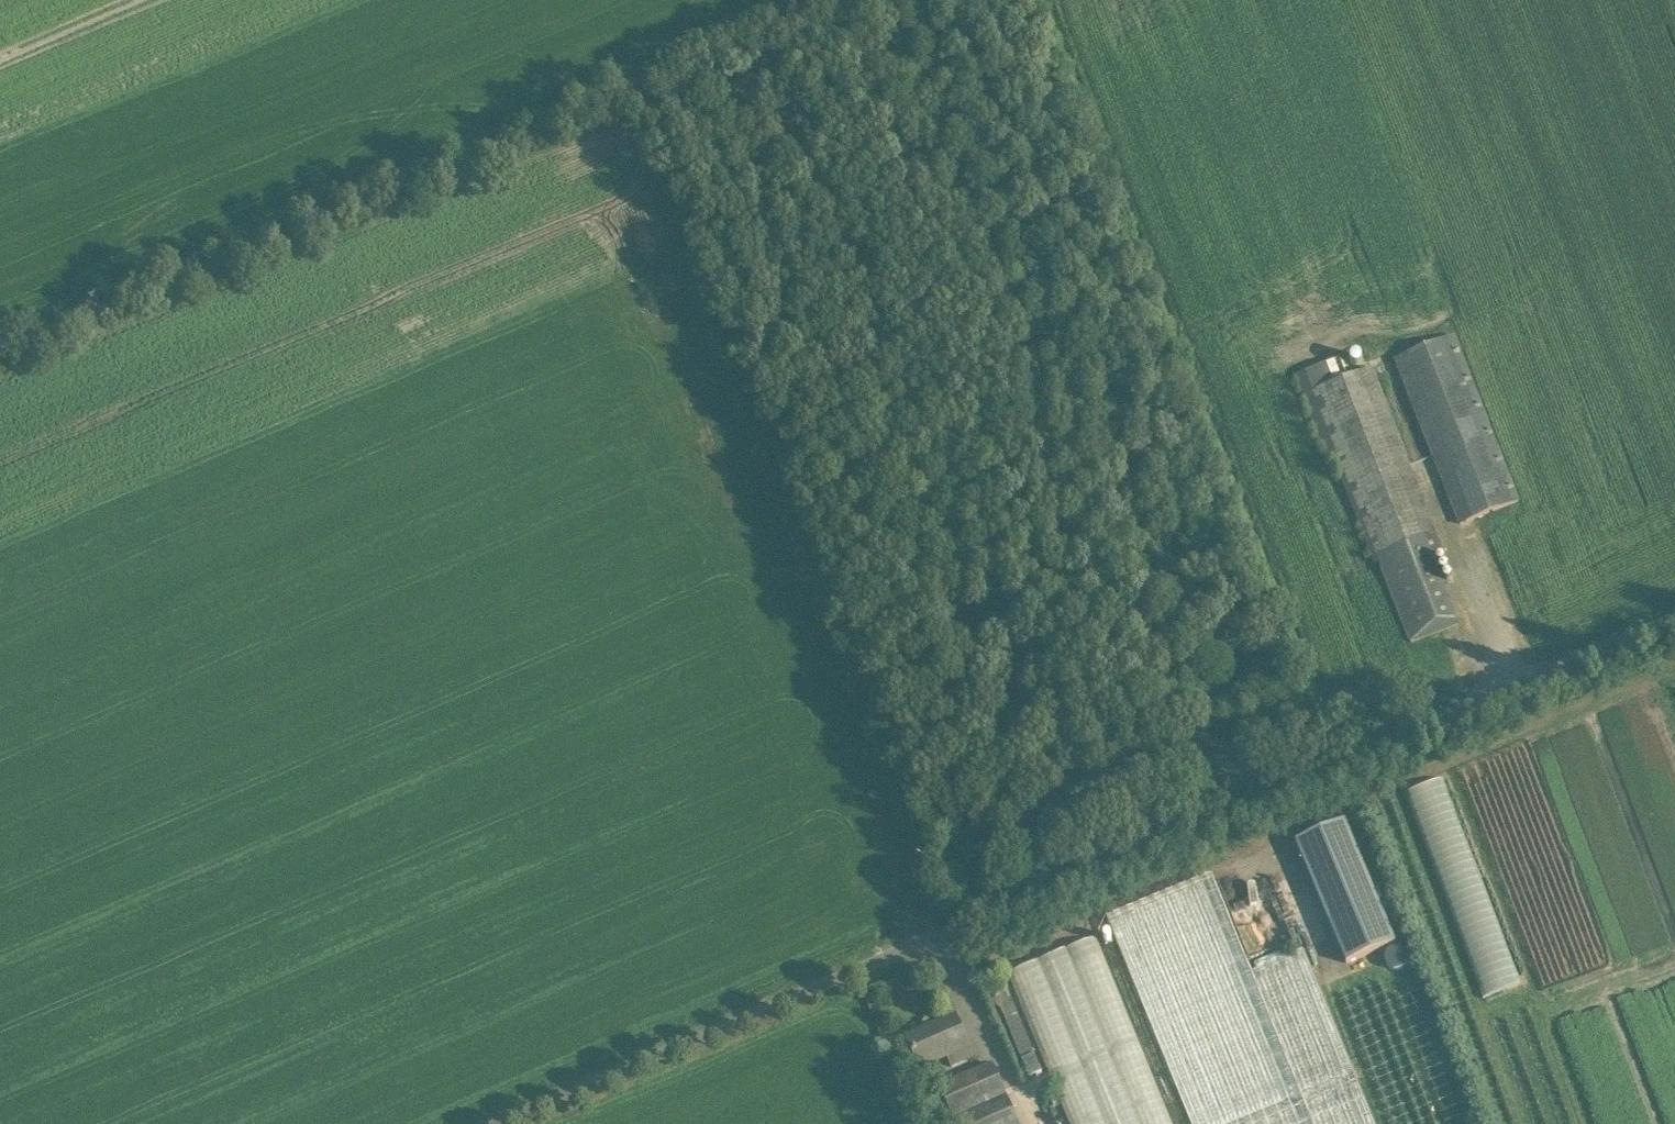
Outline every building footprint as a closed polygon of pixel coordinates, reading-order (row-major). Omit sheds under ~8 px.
[(1397,360),(1453,503),(1460,523),(1518,501),(1510,480),(1455,337),(1397,360)] [(1327,363),(1294,376),(1326,458),(1335,461),(1374,565),(1378,564),(1381,563),(1404,622),(1411,642),(1459,623),(1433,557),(1444,553),(1436,533),(1432,523),(1433,522),(1432,519),(1431,519),(1423,499),(1373,369),(1335,384),(1333,380),(1346,375),(1343,365),(1340,359),(1327,364),(1327,363)] [(1514,988),(1451,777),(1413,788),(1476,999),(1514,988)] [(1345,820),(1296,841),(1330,922),(1379,902),(1345,820)] [(1108,918),(1112,929),(1192,1123),(1375,1123),(1304,950),(1253,972),(1221,896),(1213,875),(1108,918)] [(1379,902),(1330,922),(1347,963),(1396,942),(1379,902)] [(1013,967),(1067,1123),(1168,1123),(1103,937),(1013,967)] [(1013,1037),(1025,1033),(1007,985),(995,989),(1013,1037)] [(907,1038),(916,1058),(921,1069),(948,1057),(953,1067),(975,1058),(957,1017),(907,1038)] [(1036,1054),(1023,1059),(1030,1076),(1043,1071),(1036,1054)] [(974,1073),(940,1087),(956,1123),(1020,1123),(994,1064),(974,1073)]
